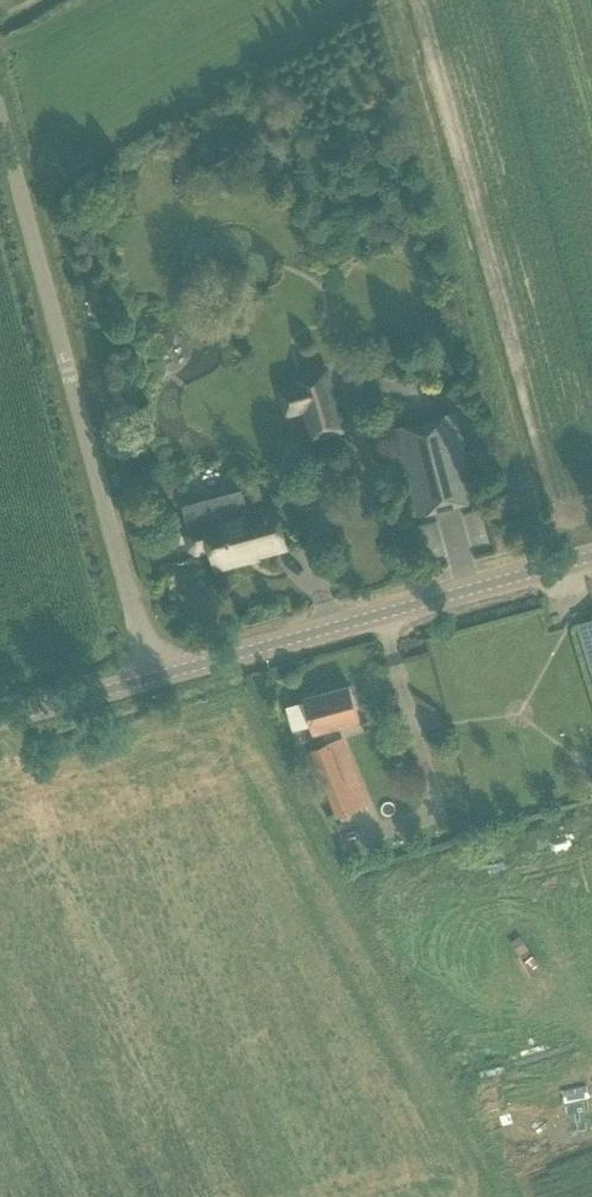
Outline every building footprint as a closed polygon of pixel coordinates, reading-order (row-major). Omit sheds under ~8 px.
[(311,439),(347,429),(330,366),(293,376),(295,381),(276,387),(286,418),(304,413),(311,439)] [(476,499),(462,446),(453,411),(447,413),(448,415),(397,429),(401,444),(404,456),(409,479),(419,515),(476,499)] [(286,545),(274,503),(204,522),(190,526),(187,532),(190,547),(197,550),(211,546),(217,567),(245,559),(245,555),(254,552),(255,554),(286,545)] [(461,515),(479,572),(498,566),(481,509),(461,515)] [(591,674),(591,619),(577,624),(591,674)] [(303,698),(313,732),(360,720),(350,685),(303,698)] [(443,719),(462,722),(464,708),(445,705),(443,719)] [(311,750),(319,773),(336,815),(356,807),(339,765),(330,743),(311,750)]
